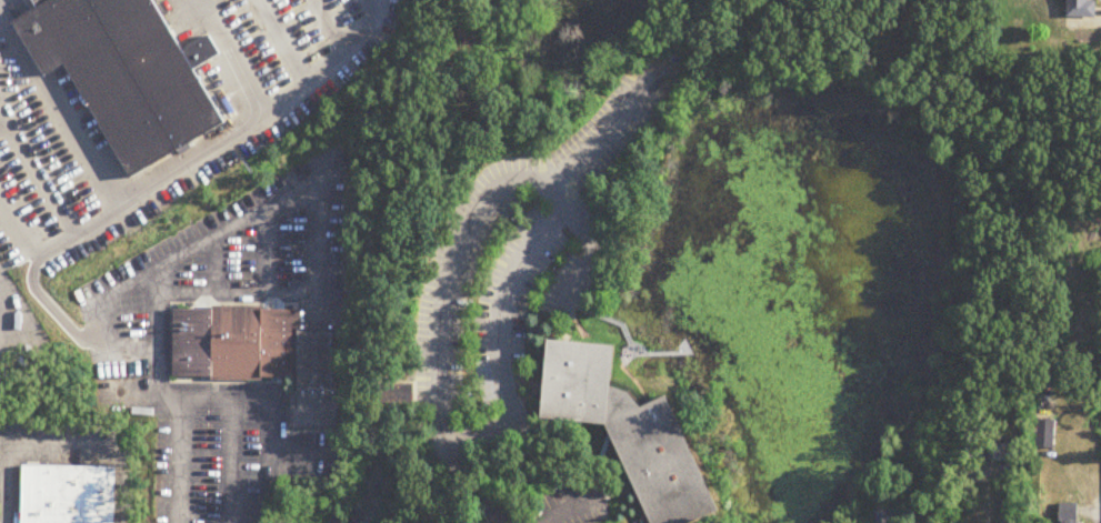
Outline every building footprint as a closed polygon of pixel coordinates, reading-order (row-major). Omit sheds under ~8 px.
[(34,4),(10,20),(42,74),(62,62),(129,175),(223,120),(192,68),(219,51),(208,33),(181,49),(152,0),(32,0),(34,4)] [(1060,18),(1091,19),(1092,0),(1061,0),(1060,18)] [(174,308),(173,379),(298,380),(298,392),(292,392),(291,429),(337,429),(338,330),(301,330),(301,309),(174,308)] [(643,408),(636,391),(616,389),(620,346),(553,340),(546,420),(614,426),(650,522),(697,522),(721,514),(676,396),(643,408)] [(1049,420),(1030,420),(1030,448),(1049,448),(1049,420)] [(19,522),(112,522),(113,465),(20,464),(19,522)]
